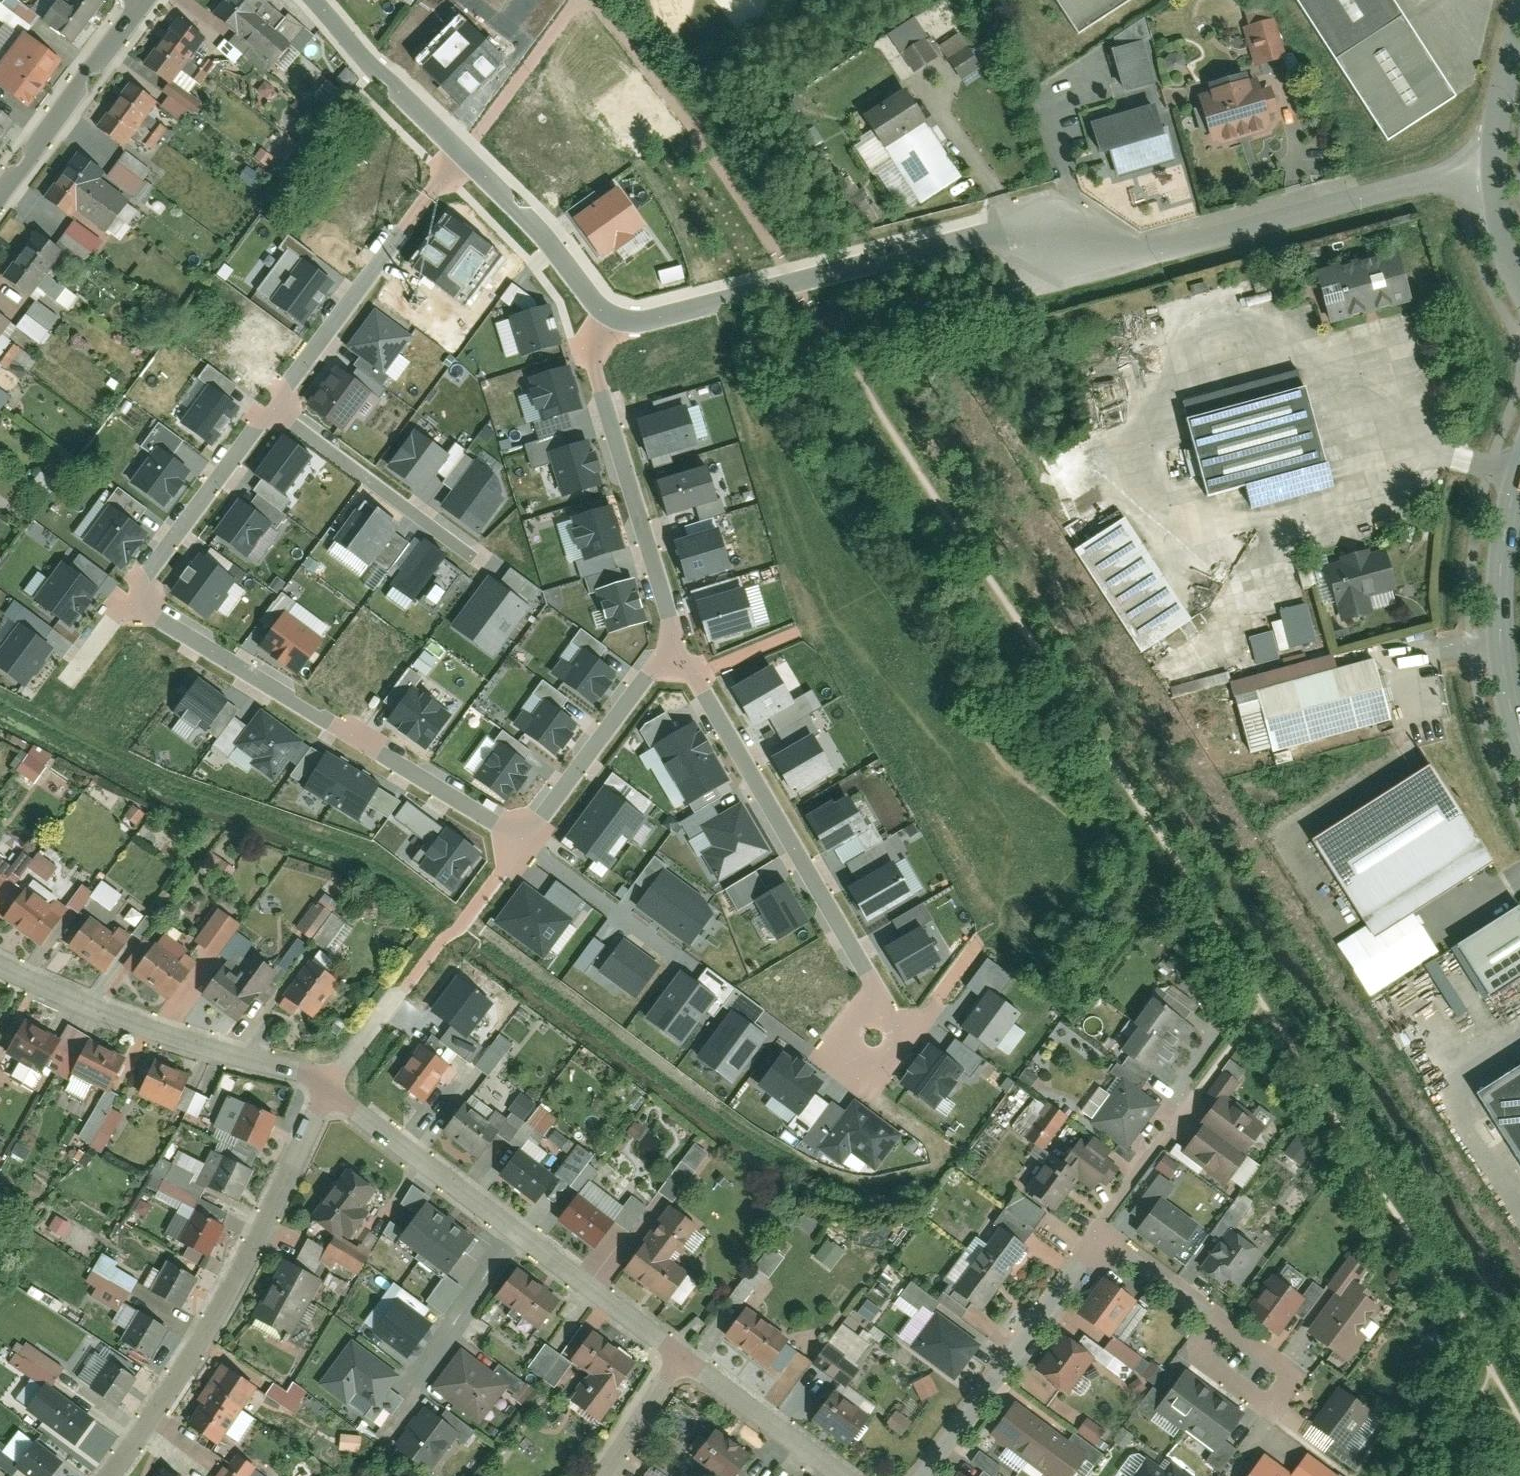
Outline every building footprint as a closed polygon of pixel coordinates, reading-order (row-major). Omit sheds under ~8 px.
[(66,42),(74,43),(108,1),(107,0),(62,0),(43,23),(66,42)] [(213,15),(272,67),(292,45),(257,14),(267,4),(270,0),(226,0),(213,15)] [(1081,32),(1130,0),(1060,0),(1081,32)] [(1384,135),(1447,94),(1386,0),(1296,0),(1384,135)] [(171,4),(135,52),(162,72),(198,24),(171,4)] [(285,19),(267,4),(257,14),(292,45),(306,29),(289,14),(285,19)] [(414,62),(459,106),(504,61),(459,16),(414,62)] [(1272,21),(1246,27),(1255,65),(1281,58),(1272,21)] [(1117,49),(1109,52),(1122,95),(1159,84),(1141,24),(1112,33),(1117,49)] [(938,46),(965,87),(985,73),(958,33),(938,46)] [(26,109),(62,60),(26,34),(0,68),(0,90),(26,109)] [(924,36),(899,53),(913,73),(938,56),(924,36)] [(231,63),(240,55),(226,39),(217,47),(231,63)] [(124,70),(88,117),(114,137),(150,90),(124,70)] [(1254,79),(1193,93),(1204,143),(1266,129),(1254,79)] [(905,93),(866,118),(920,199),(958,174),(905,93)] [(15,122),(0,111),(0,142),(15,122)] [(1164,136),(1158,111),(1095,128),(1104,163),(1112,161),(1117,179),(1179,162),(1171,134),(1164,136)] [(70,142),(35,187),(64,209),(69,202),(98,224),(124,191),(95,168),(98,164),(70,142)] [(644,227),(618,189),(599,202),(575,219),(582,229),(601,257),(644,227)] [(575,219),(599,202),(594,194),(565,214),(578,232),(582,229),(575,219)] [(0,259),(0,270),(22,286),(57,239),(29,219),(0,259)] [(450,220),(415,270),(457,300),(493,251),(450,220)] [(1396,250),(1318,272),(1332,319),(1410,297),(1396,250)] [(269,301),(303,325),(334,281),(300,257),(269,301)] [(524,314),(539,310),(536,299),(511,283),(499,301),(512,309),(515,305),(522,311),(524,314)] [(40,345),(59,319),(35,300),(15,326),(40,345)] [(522,357),(561,346),(549,307),(539,310),(524,314),(510,318),(522,357)] [(374,318),(351,351),(384,375),(408,342),(374,318)] [(335,365),(306,404),(344,432),(354,419),(362,425),(380,400),(335,365)] [(580,410),(568,368),(530,380),(542,421),(569,413),(580,410)] [(1294,372),(1178,400),(1205,503),(1242,493),(1248,510),(1326,490),(1294,372)] [(181,423),(212,445),(240,406),(210,384),(181,423)] [(654,403),(658,417),(685,408),(686,411),(692,410),(687,393),(654,403)] [(658,417),(637,423),(648,459),(696,445),(686,411),(685,408),(658,417)] [(574,430),(569,413),(542,421),(534,423),(539,440),(562,433),(574,430)] [(386,467),(421,492),(449,454),(414,428),(386,467)] [(550,452),(566,447),(562,433),(539,440),(524,445),(532,470),(554,463),(550,452)] [(601,483),(587,440),(566,447),(550,452),(554,463),(564,495),(601,483)] [(312,459),(286,441),(257,480),(284,499),(312,459)] [(129,483),(163,508),(191,470),(156,445),(129,483)] [(474,463),(442,507),(479,534),(511,490),(474,463)] [(657,482),(666,515),(696,507),(717,501),(707,468),(657,482)] [(273,524),(241,499),(213,536),(245,561),(273,524)] [(717,501),(696,507),(700,522),(713,518),(725,515),(721,500),(717,501)] [(358,508),(334,539),(369,566),(400,525),(376,507),(369,517),(358,508)] [(624,549),(612,509),(572,520),(583,558),(584,561),(610,553),(624,549)] [(108,513),(85,547),(120,572),(144,537),(108,513)] [(717,531),(713,518),(700,522),(683,527),(687,540),(717,531)] [(1124,521),(1076,553),(1141,653),(1190,622),(1124,521)] [(675,544),(685,578),(727,566),(717,531),(687,540),(675,544)] [(423,541),(391,581),(433,613),(464,572),(423,541)] [(615,569),(610,553),(584,561),(583,558),(576,560),(581,579),(584,577),(615,569)] [(1392,587),(1384,554),(1329,569),(1337,602),(1339,601),(1344,619),(1369,612),(1364,595),(1392,587)] [(201,556),(169,600),(206,626),(238,582),(201,556)] [(619,567),(615,569),(584,577),(589,596),(595,594),(594,592),(624,584),(619,567)] [(64,568),(35,605),(68,630),(97,593),(64,568)] [(702,602),(744,590),(740,577),(699,589),(702,602)] [(595,594),(606,632),(646,620),(635,581),(624,584),(594,592),(595,594)] [(490,582),(455,629),(492,656),(526,609),(490,582)] [(702,602),(697,604),(708,640),(755,627),(744,590),(702,602)] [(1248,636),(1254,659),(1317,644),(1307,602),(1279,609),(1281,619),(1271,621),(1273,630),(1248,636)] [(259,648),(298,676),(325,640),(287,611),(259,648)] [(0,655),(0,674),(23,691),(52,653),(20,629),(0,655)] [(565,666),(553,682),(590,710),(597,702),(603,706),(614,692),(608,688),(617,677),(596,660),(603,651),(581,634),(571,646),(583,655),(571,671),(565,666)] [(1339,658),(1233,687),(1254,763),(1393,724),(1376,663),(1343,672),(1339,658)] [(774,667),(733,689),(753,727),(770,718),(794,704),(792,700),(774,667)] [(205,730),(229,700),(199,677),(175,707),(205,730)] [(397,715),(391,724),(426,748),(445,721),(434,713),(436,710),(424,702),(423,704),(411,695),(417,686),(404,677),(384,706),(397,715)] [(526,717),(514,733),(551,761),(557,752),(563,757),(575,742),(569,738),(577,727),(556,711),(563,701),(541,685),(532,697),(543,706),(531,721),(526,717)] [(794,704),(770,718),(777,732),(808,715),(821,708),(811,690),(792,700),(794,704)] [(274,782),(305,740),(263,709),(238,743),(257,756),(251,764),(274,782)] [(654,746),(677,733),(666,713),(647,724),(641,731),(651,748),(654,746)] [(808,715),(777,732),(788,750),(813,736),(818,733),(808,715)] [(715,787),(728,780),(696,723),(677,733),(654,746),(686,803),(689,802),(715,787)] [(788,750),(772,759),(790,792),(832,769),(813,736),(788,750)] [(506,737),(473,782),(506,806),(531,772),(522,766),(530,755),(506,737)] [(35,783),(52,756),(33,744),(16,770),(35,783)] [(358,820),(380,784),(327,752),(304,788),(350,816),(358,820)] [(1484,863),(1424,768),(1320,834),(1380,928),(1484,863)] [(695,813),(712,804),(722,798),(715,787),(689,802),(695,813)] [(650,820),(609,790),(588,818),(584,815),(563,844),(608,877),(650,820)] [(831,802),(805,817),(826,854),(856,836),(867,830),(849,800),(834,808),(831,802)] [(703,827),(720,818),(712,804),(695,813),(679,822),(689,840),(705,831),(703,827)] [(769,851),(742,805),(720,818),(703,827),(705,831),(715,849),(703,856),(718,881),(769,851)] [(873,827),(867,830),(856,836),(866,852),(882,842),(873,827)] [(480,854),(446,829),(417,867),(451,892),(480,854)] [(882,842),(866,852),(846,863),(856,882),(892,861),(898,858),(887,839),(882,842)] [(846,887),(867,923),(913,897),(892,861),(856,882),(846,887)] [(665,868),(635,906),(689,948),(719,910),(665,868)] [(754,902),(774,891),(771,885),(765,888),(756,872),(724,890),(737,912),(754,902)] [(0,902),(0,913),(30,937),(59,900),(48,891),(41,899),(17,880),(0,902)] [(89,896),(112,912),(125,894),(120,890),(119,893),(101,880),(89,896)] [(523,887),(494,927),(544,964),(573,923),(571,922),(584,904),(556,884),(544,902),(523,887)] [(754,902),(776,941),(809,923),(787,884),(774,891),(754,902)] [(324,948),(347,919),(320,897),(296,926),(324,948)] [(892,921),(902,939),(921,927),(932,921),(922,904),(892,921)] [(1518,906),(1456,946),(1489,997),(1519,977),(1519,908),(1518,906)] [(81,907),(58,937),(94,965),(123,927),(107,915),(102,923),(81,907)] [(214,907),(194,944),(218,958),(239,921),(214,907)] [(333,952),(352,928),(346,923),(327,947),(333,952)] [(941,961),(921,927),(902,939),(885,948),(905,982),(941,961)] [(148,933),(124,963),(161,991),(191,953),(176,942),(170,950),(148,933)] [(216,958),(194,986),(229,1013),(273,959),(247,939),(226,966),(216,958)] [(634,998),(658,968),(621,939),(597,969),(634,998)] [(304,950),(277,988),(302,1006),(307,1010),(334,972),(304,950)] [(988,991),(997,998),(1012,978),(987,959),(967,987),(983,998),(988,991)] [(682,972),(645,1018),(679,1045),(716,998),(682,972)] [(457,976),(430,1013),(453,1030),(464,1039),(492,1002),(457,976)] [(1127,1019),(1131,1022),(1158,1042),(1160,1039),(1166,1044),(1174,1033),(1168,1029),(1171,1025),(1182,1033),(1190,1021),(1179,1013),(1188,1001),(1161,982),(1153,993),(1148,990),(1127,1019)] [(732,1010),(752,1026),(764,1011),(736,990),(722,1007),(730,1013),(732,1010)] [(993,1051),(1020,1015),(997,998),(988,991),(983,998),(961,1027),(993,1051)] [(18,1009),(0,1042),(0,1045),(45,1068),(64,1033),(52,1027),(18,1009)] [(752,1026),(732,1010),(730,1013),(697,1057),(733,1083),(768,1037),(752,1026)] [(1118,1048),(1144,1067),(1159,1078),(1170,1063),(1164,1058),(1170,1050),(1158,1042),(1131,1022),(1114,1046),(1118,1048)] [(474,1066),(488,1076),(513,1043),(499,1033),(474,1066)] [(413,1035),(386,1070),(415,1093),(433,1070),(439,1075),(449,1063),(413,1035)] [(957,1040),(944,1058),(963,1072),(971,1078),(984,1061),(957,1040)] [(127,1058),(87,1041),(72,1076),(109,1095),(127,1058)] [(944,1058),(929,1046),(900,1084),(934,1110),(942,1099),(945,1101),(955,1087),(953,1085),(963,1072),(944,1058)] [(1116,1070),(1133,1082),(1144,1067),(1118,1048),(1114,1055),(1110,1053),(1102,1063),(1114,1072),(1116,1070)] [(824,1085),(784,1055),(759,1088),(796,1115),(799,1118),(816,1096),(824,1085)] [(1196,1091),(1208,1099),(1214,1104),(1220,1094),(1233,1075),(1216,1063),(1196,1091)] [(154,1064),(136,1101),(171,1118),(189,1081),(154,1064)] [(1476,1093),(1519,1163),(1519,1065),(1476,1093)] [(1083,1115),(1120,1142),(1153,1096),(1133,1082),(1116,1070),(1114,1072),(1104,1086),(1092,1077),(1072,1104),(1085,1113),(1083,1115)] [(1037,1140),(1060,1108),(1039,1093),(1032,1103),(1020,1094),(1005,1115),(1017,1124),(1016,1126),(1029,1135),(1037,1140)] [(1250,1114),(1220,1094),(1214,1104),(1208,1099),(1179,1141),(1170,1134),(1162,1145),(1192,1166),(1197,1159),(1223,1177),(1225,1174),(1236,1181),(1254,1156),(1243,1149),(1253,1134),(1242,1126),(1250,1114)] [(808,1134),(829,1106),(816,1096),(799,1118),(796,1115),(788,1126),(793,1130),(796,1125),(808,1134)] [(820,1151),(847,1114),(832,1102),(829,1106),(808,1134),(801,1143),(817,1154),(820,1151)] [(899,1136),(856,1103),(847,1114),(820,1151),(840,1166),(850,1152),(874,1170),(899,1136)] [(258,1151),(273,1117),(243,1104),(228,1138),(258,1151)] [(448,1106),(435,1123),(464,1146),(477,1130),(448,1106)] [(1078,1122),(1055,1153),(1073,1166),(1069,1171),(1087,1184),(1108,1156),(1100,1150),(1105,1142),(1078,1122)] [(1037,1156),(1044,1146),(1037,1140),(1029,1135),(1022,1145),(1030,1151),(1037,1156)] [(510,1140),(490,1166),(526,1194),(546,1167),(510,1140)] [(229,1192),(244,1161),(202,1141),(187,1172),(229,1192)] [(1025,1188),(1022,1191),(1038,1202),(1040,1199),(1046,1203),(1069,1171),(1073,1166),(1055,1153),(1044,1146),(1037,1156),(1030,1151),(1014,1172),(1022,1178),(1018,1183),(1025,1188)] [(370,1179),(338,1157),(301,1210),(326,1227),(339,1233),(361,1201),(357,1198),(370,1179)] [(1124,1225),(1163,1254),(1193,1215),(1153,1186),(1160,1177),(1148,1168),(1122,1202),(1134,1211),(1124,1225)] [(992,1218),(1015,1235),(1038,1202),(1022,1191),(1016,1186),(1010,1182),(987,1214),(992,1218)] [(569,1185),(548,1210),(584,1239),(605,1214),(585,1198),(569,1185)] [(155,1224),(199,1248),(218,1214),(174,1190),(155,1224)] [(662,1195),(614,1260),(659,1294),(663,1288),(675,1297),(693,1273),(665,1253),(691,1217),(662,1195)] [(1230,1280),(1255,1247),(1224,1224),(1235,1208),(1222,1198),(1203,1224),(1213,1232),(1192,1261),(1213,1276),(1217,1270),(1230,1280)] [(422,1212),(397,1244),(443,1280),(472,1243),(455,1230),(451,1235),(422,1212)] [(56,1216),(49,1229),(63,1237),(71,1224),(56,1216)] [(1020,1239),(1015,1235),(992,1218),(980,1236),(967,1226),(936,1269),(949,1279),(947,1282),(974,1302),(1020,1239)] [(307,1259),(315,1246),(373,1279),(385,1258),(374,1252),(376,1248),(350,1233),(348,1237),(339,1233),(326,1227),(319,1238),(301,1227),(288,1249),(307,1259)] [(831,1270),(845,1250),(827,1238),(813,1257),(831,1270)] [(314,1266),(274,1247),(241,1314),(281,1333),(314,1266)] [(1329,1284),(1301,1324),(1342,1354),(1360,1330),(1363,1332),(1374,1317),(1365,1311),(1376,1297),(1365,1290),(1368,1286),(1346,1271),(1356,1257),(1342,1247),(1319,1277),(1329,1284)] [(172,1299),(190,1266),(159,1250),(142,1283),(172,1299)] [(705,1339),(716,1325),(761,1360),(764,1356),(773,1363),(789,1343),(780,1336),(784,1330),(738,1296),(736,1299),(733,1296),(758,1263),(747,1255),(691,1329),(705,1339)] [(99,1256),(85,1283),(94,1288),(90,1297),(120,1313),(139,1277),(99,1256)] [(528,1322),(552,1290),(507,1256),(483,1288),(528,1322)] [(1237,1304),(1271,1329),(1298,1290),(1264,1266),(1252,1283),(1237,1304)] [(1097,1267),(1067,1305),(1101,1330),(1095,1337),(1107,1346),(1126,1361),(1134,1350),(1117,1336),(1143,1303),(1097,1267)] [(1305,1296),(1314,1302),(1323,1289),(1313,1283),(1305,1296)] [(200,1314),(206,1293),(189,1289),(183,1309),(200,1314)] [(398,1298),(372,1330),(406,1357),(432,1324),(398,1298)] [(857,1313),(870,1321),(879,1308),(866,1300),(857,1313)] [(141,1350),(160,1318),(131,1301),(112,1333),(141,1350)] [(908,1346),(954,1380),(981,1344),(935,1310),(908,1346)] [(609,1379),(629,1352),(584,1320),(562,1351),(537,1333),(520,1356),(550,1378),(567,1354),(582,1364),(562,1392),(591,1413),(614,1382),(609,1379)] [(1098,1358),(1107,1346),(1095,1337),(1077,1323),(1068,1334),(1054,1324),(1025,1361),(1058,1387),(1063,1381),(1071,1387),(1082,1372),(1074,1366),(1087,1349),(1098,1358)] [(830,1373),(803,1411),(843,1439),(872,1399),(841,1378),(851,1363),(833,1351),(837,1345),(809,1324),(795,1343),(807,1352),(805,1355),(830,1373)] [(353,1338),(318,1384),(363,1417),(398,1372),(353,1338)] [(495,1369),(462,1344),(430,1386),(480,1424),(508,1388),(519,1396),(530,1382),(501,1360),(495,1369)] [(111,1399),(130,1370),(100,1351),(81,1379),(111,1399)] [(208,1436),(247,1379),(212,1355),(188,1390),(193,1393),(178,1415),(208,1436)] [(1221,1431),(1241,1403),(1180,1358),(1159,1387),(1146,1377),(1130,1398),(1168,1426),(1173,1419),(1187,1429),(1181,1438),(1213,1462),(1231,1439),(1221,1431)] [(922,1362),(903,1372),(913,1391),(933,1381),(922,1362)] [(17,1400),(67,1438),(89,1408),(39,1371),(17,1400)] [(1333,1376),(1304,1414),(1349,1448),(1378,1410),(1333,1376)] [(286,1391),(272,1383),(264,1396),(294,1414),(308,1391),(292,1382),(286,1391)] [(1007,1392),(981,1428),(1018,1454),(1013,1460),(1036,1475),(1062,1475),(1069,1465),(1077,1471),(1096,1445),(1092,1443),(1100,1432),(1088,1423),(1080,1434),(1066,1424),(1062,1430),(1007,1392)] [(904,1411),(889,1400),(879,1415),(894,1426),(904,1411)] [(440,1416),(427,1405),(402,1436),(404,1438),(395,1449),(426,1475),(457,1438),(467,1446),(478,1432),(447,1407),(440,1416)] [(698,1413),(681,1436),(690,1442),(685,1449),(721,1475),(743,1446),(698,1413)] [(1107,1431),(1117,1438),(1125,1426),(1115,1419),(1107,1431)] [(29,1475),(38,1475),(56,1453),(27,1429),(5,1457),(29,1475)] [(359,1451),(360,1436),(340,1434),(339,1449),(359,1451)] [(1141,1435),(1134,1445),(1126,1439),(1109,1462),(1116,1468),(1110,1475),(1197,1475),(1141,1435)] [(941,1475),(995,1475),(985,1469),(994,1458),(970,1440),(962,1451),(974,1460),(966,1472),(952,1461),(941,1475)] [(251,1456),(231,1441),(204,1475),(235,1475),(251,1456)] [(1234,1475),(1328,1475),(1334,1468),(1300,1443),(1283,1465),(1257,1445),(1234,1475)] [(628,1475),(669,1475),(642,1457),(628,1475)] [(153,1459),(140,1475),(176,1475),(153,1459)] [(778,1467),(772,1475),(790,1475),(778,1467)]
